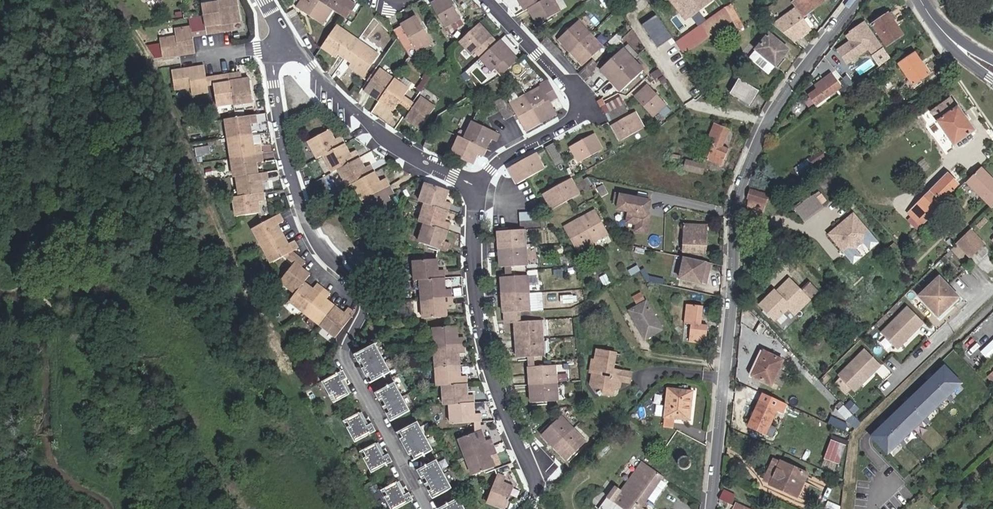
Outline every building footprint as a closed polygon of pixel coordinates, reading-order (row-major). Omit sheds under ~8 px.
[(235,31),(235,25),(238,24),(242,24),(239,0),(226,0),(218,1),(218,3),(203,5),(206,27),(192,29),(192,27),(175,30),(176,37),(161,39),(164,59),(196,54),(193,37),(235,31)] [(314,0),(304,0),(297,11),(323,28),(333,13),(315,1),(314,0)] [(341,19),(351,3),(347,0),(316,0),(315,1),(333,13),(341,19)] [(449,0),(441,0),(432,6),(445,28),(460,19),(449,0)] [(525,11),(525,12),(529,9),(544,0),(518,0),(525,11)] [(529,9),(537,24),(561,11),(555,0),(544,0),(529,9)] [(826,0),(796,0),(792,3),(796,8),(773,25),(794,42),(811,29),(802,17),(826,0)] [(946,3),(950,11),(956,7),(952,0),(946,3)] [(341,19),(346,22),(356,7),(351,3),(341,19)] [(732,21),(737,30),(744,25),(731,4),(724,8),(725,10),(732,21)] [(724,8),(703,22),(711,35),(732,21),(725,10),(724,8)] [(889,14),(872,25),(887,47),(904,35),(889,14)] [(299,19),(292,24),(303,42),(311,37),(299,19)] [(395,32),(404,45),(410,42),(418,53),(433,44),(417,19),(395,32)] [(558,40),(571,54),(591,35),(577,21),(558,40)] [(711,35),(703,22),(677,40),(685,53),(711,35)] [(881,46),(865,22),(850,32),(854,38),(837,50),(846,64),(868,49),(871,53),(881,46)] [(476,52),(492,37),(480,24),(460,42),(473,55),(476,52)] [(339,27),(323,50),(336,59),(339,56),(352,36),(339,27)] [(788,51),(768,34),(755,50),(776,66),(788,51)] [(591,35),(571,54),(583,66),(602,47),(591,35)] [(352,36),(339,56),(347,61),(360,42),(352,36)] [(498,44),(492,37),(476,52),(482,58),(498,44)] [(547,37),(541,43),(555,59),(562,52),(547,37)] [(500,41),(498,44),(482,58),(481,59),(493,72),(496,69),(512,54),(500,41)] [(368,47),(360,42),(347,61),(354,66),(368,47)] [(368,47),(354,66),(352,69),(364,78),(367,73),(379,55),(368,47)] [(610,81),(633,60),(623,49),(600,70),(610,81)] [(915,53),(899,64),(914,86),(930,75),(915,53)] [(518,60),(512,54),(496,69),(502,75),(518,60)] [(578,75),(581,77),(584,81),(599,66),(593,60),(578,75)] [(643,70),(633,60),(610,81),(620,92),(643,70)] [(209,94),(208,87),(206,78),(205,71),(204,66),(173,71),(176,92),(192,90),(193,97),(209,94)] [(365,91),(380,101),(395,80),(380,70),(374,78),(371,82),(365,91)] [(721,78),(716,70),(706,76),(712,84),(721,78)] [(241,72),(230,74),(235,107),(254,104),(249,78),(246,78),(245,78),(242,79),(241,72)] [(235,107),(230,74),(213,77),(214,86),(218,110),(235,107)] [(832,76),(816,87),(819,90),(810,97),(816,105),(841,88),(832,76)] [(395,80),(380,101),(395,112),(400,103),(404,98),(409,91),(395,80)] [(556,113),(551,103),(547,95),(554,92),(548,80),(540,85),(542,88),(527,97),(541,122),(556,113)] [(738,80),(730,93),(750,105),(758,92),(738,80)] [(635,95),(655,116),(667,106),(646,85),(635,95)] [(547,95),(551,103),(558,99),(554,92),(547,95)] [(832,101),(840,95),(838,93),(830,99),(832,101)] [(525,130),(541,122),(527,97),(512,105),(525,130)] [(604,106),(611,121),(627,112),(619,97),(606,104),(603,99),(598,101),(602,107),(604,106)] [(951,97),(930,111),(954,146),(956,144),(958,148),(959,148),(963,145),(964,145),(968,143),(968,142),(973,138),(973,137),(971,134),(975,131),(951,97)] [(400,103),(405,107),(409,101),(404,98),(400,103)] [(415,105),(411,111),(406,119),(421,129),(435,109),(420,98),(415,105)] [(496,102),(506,121),(513,117),(503,98),(496,102)] [(405,107),(411,111),(415,105),(409,101),(405,107)] [(621,140),(644,127),(635,112),(613,124),(621,140)] [(228,140),(253,136),(251,125),(258,124),(256,115),(225,121),(228,140)] [(497,141),(500,135),(471,121),(463,138),(487,150),(493,139),(497,141)] [(721,167),(728,150),(722,147),(728,130),(713,124),(706,141),(707,141),(702,155),(707,158),(706,161),(721,167)] [(324,156),(345,145),(341,137),(335,140),(330,131),(309,142),(318,159),(324,156)] [(580,162),(603,150),(595,134),(571,147),(580,162)] [(231,160),(263,155),(261,146),(255,146),(253,136),(228,140),(231,160)] [(484,157),(487,150),(463,138),(458,137),(451,154),(474,165),(479,154),(484,157)] [(564,162),(554,144),(546,147),(556,167),(564,162)] [(350,154),(345,145),(324,156),(333,173),(338,170),(359,159),(355,151),(350,154)] [(800,177),(825,159),(820,151),(794,169),(800,177)] [(517,164),(527,181),(545,170),(536,153),(517,164)] [(264,161),(263,155),(231,160),(234,178),(236,178),(260,174),(257,163),(264,161)] [(365,168),(359,159),(338,170),(348,187),(354,184),(375,173),(371,165),(365,168)] [(704,164),(695,162),(685,160),(684,169),(701,173),(704,164)] [(518,185),(527,181),(517,164),(509,168),(518,185)] [(966,182),(992,209),(992,208),(992,180),(981,167),(966,182)] [(268,172),(260,174),(236,178),(240,197),(265,193),(263,182),(269,181),(268,172)] [(354,184),(363,201),(389,187),(385,179),(380,181),(375,173),(354,184)] [(958,185),(948,174),(908,213),(921,226),(944,203),(942,201),(958,185)] [(579,194),(572,180),(571,179),(562,184),(563,186),(570,199),(579,194)] [(426,204),(448,211),(451,203),(446,201),(449,192),(427,183),(420,202),(426,204)] [(544,194),(546,198),(552,209),(570,199),(563,186),(562,184),(544,194)] [(389,187),(363,201),(372,218),(394,207),(389,197),(393,194),(389,187)] [(747,200),(764,206),(768,195),(751,190),(747,200)] [(265,193),(240,197),(234,198),(237,217),(261,214),(259,203),(267,201),(265,193)] [(650,202),(615,195),(614,203),(618,204),(617,209),(629,212),(637,213),(635,224),(636,225),(635,232),(646,234),(649,215),(648,215),(650,202)] [(802,217),(818,205),(811,195),(795,207),(802,217)] [(746,207),(758,210),(764,206),(747,200),(746,205),(746,207)] [(426,225),(448,232),(450,224),(445,222),(448,211),(426,204),(420,222),(426,225)] [(854,210),(827,233),(853,264),(880,241),(854,210)] [(597,211),(582,220),(594,243),(610,234),(597,211)] [(520,213),(521,230),(525,230),(541,228),(540,212),(520,213)] [(635,224),(637,213),(629,212),(626,223),(635,224)] [(263,248),(285,235),(279,225),(285,222),(281,215),(253,230),(263,248)] [(594,243),(582,220),(565,229),(578,252),(594,243)] [(705,225),(683,224),(681,253),(690,253),(690,256),(702,256),(702,254),(706,254),(707,230),(704,230),(705,225)] [(445,242),(448,232),(426,225),(421,242),(448,251),(450,244),(445,242)] [(499,231),(500,249),(527,247),(525,230),(521,230),(499,231)] [(983,245),(969,232),(955,246),(969,259),(983,245)] [(290,244),(285,235),(263,248),(272,265),(285,257),(293,252),(299,249),(295,241),(290,244)] [(507,266),(512,266),(528,265),(527,247),(500,249),(502,267),(507,266)] [(307,263),(293,252),(285,257),(295,266),(281,284),(296,295),(306,283),(312,275),(303,268),(307,263)] [(703,275),(706,263),(680,257),(675,277),(706,284),(708,276),(703,275)] [(422,279),(445,278),(445,270),(439,270),(438,259),(414,260),(416,280),(422,279)] [(502,276),(503,294),(530,292),(529,275),(512,276),(508,276),(502,276)] [(939,277),(919,297),(939,318),(960,298),(939,277)] [(445,289),(445,278),(422,279),(423,300),(453,297),(452,289),(445,289)] [(775,291),(760,305),(776,322),(789,309),(796,315),(811,301),(791,279),(781,288),(781,293),(779,294),(775,291)] [(306,283),(296,295),(290,303),(304,314),(324,289),(318,284),(314,289),(306,283)] [(332,295),(324,289),(304,314),(321,328),(338,307),(328,300),(332,295)] [(503,294),(505,313),(515,312),(531,311),(530,292),(503,294)] [(453,305),(453,297),(423,300),(425,319),(447,317),(447,306),(453,305)] [(630,311),(646,340),(663,330),(647,302),(645,303),(642,297),(636,300),(639,306),(630,311)] [(704,307),(687,305),(684,323),(691,324),(689,342),(706,344),(708,325),(702,324),(704,307)] [(345,312),(338,307),(321,328),(336,339),(356,314),(349,308),(345,312)] [(907,307),(881,333),(897,349),(924,323),(907,307)] [(506,324),(516,323),(516,317),(515,312),(505,313),(506,324)] [(518,341),(544,339),(543,320),(516,323),(518,341)] [(435,328),(436,348),(465,345),(465,338),(459,338),(458,326),(455,326),(448,327),(435,328)] [(529,357),(535,356),(546,356),(544,339),(518,341),(519,358),(529,357)] [(365,368),(383,359),(376,345),(355,356),(359,364),(362,362),(365,368)] [(436,348),(438,368),(461,367),(460,354),(465,353),(465,345),(436,348)] [(864,349),(838,375),(854,392),(880,365),(864,349)] [(616,352),(598,350),(596,360),(593,360),(591,371),(595,372),(593,384),(599,398),(603,396),(612,398),(613,396),(614,389),(619,387),(620,380),(630,382),(631,372),(613,369),(616,352)] [(784,360),(764,351),(752,377),(772,386),(784,360)] [(391,373),(383,359),(365,368),(363,370),(367,378),(370,376),(373,382),(391,373)] [(530,368),(532,384),(558,382),(556,365),(536,367),(530,368)] [(439,387),(445,387),(468,385),(468,376),(462,377),(461,367),(438,368),(439,387)] [(558,368),(558,381),(567,381),(567,368),(558,368)] [(924,417),(946,396),(951,402),(954,399),(949,393),(959,383),(945,368),(873,436),(888,451),(899,441),(904,446),(907,444),(902,438),(921,419),(926,425),(929,422),(924,417)] [(348,378),(344,371),(323,382),(330,397),(333,395),(337,402),(350,395),(343,381),(348,378)] [(558,382),(532,384),(533,403),(559,400),(558,382)] [(404,397),(396,383),(376,394),(380,402),(383,401),(386,407),(404,397)] [(446,405),(451,405),(475,403),(475,395),(469,396),(468,385),(445,387),(446,405)] [(694,392),(668,390),(665,418),(691,421),(694,392)] [(404,397),(386,407),(389,412),(387,414),(391,422),(412,411),(404,397)] [(766,435),(771,424),(778,409),(759,401),(748,426),(766,435)] [(843,405),(840,402),(835,406),(839,410),(843,405)] [(453,425),(476,423),(482,423),(482,414),(476,414),(475,403),(451,405),(453,425)] [(853,415),(843,405),(839,410),(837,411),(847,421),(849,419),(853,415)] [(367,427),(360,413),(347,420),(350,427),(348,429),(355,443),(377,432),(373,424),(367,427)] [(586,442),(561,417),(543,435),(568,461),(586,442)] [(426,437),(418,423),(400,432),(403,438),(401,440),(405,448),(426,437)] [(775,426),(771,424),(766,435),(770,436),(775,426)] [(460,439),(467,457),(495,447),(492,440),(487,441),(483,431),(477,433),(460,439)] [(433,451),(426,437),(405,448),(409,456),(412,454),(415,460),(433,451)] [(838,466),(841,459),(847,446),(835,441),(826,461),(838,466)] [(372,473),(393,462),(389,455),(384,457),(377,444),(363,451),(367,458),(364,459),(372,473)] [(495,447),(467,457),(474,475),(496,466),(492,456),(497,454),(495,447)] [(681,458),(680,459),(679,461),(679,463),(679,465),(680,467),(681,468),(685,469),(687,469),(689,467),(690,466),(690,464),(691,462),(689,459),(687,458),(685,457),(683,457),(681,458)] [(770,485),(781,461),(773,457),(763,481),(770,485)] [(844,460),(841,459),(838,466),(826,461),(824,466),(839,472),(844,460)] [(446,474),(438,460),(418,471),(422,480),(425,478),(428,484),(446,474)] [(808,474),(781,461),(770,485),(798,498),(808,474)] [(651,469),(642,463),(623,490),(617,485),(608,498),(607,497),(603,503),(611,508),(644,508),(642,507),(663,478),(651,469)] [(453,488),(446,474),(428,484),(431,490),(428,491),(433,499),(453,488)] [(488,502),(505,508),(506,508),(514,487),(504,484),(506,477),(498,474),(488,502)] [(412,501),(403,479),(377,490),(384,508),(392,508),(412,501)] [(720,497),(719,499),(728,504),(725,508),(749,508),(732,501),(735,495),(723,490),(720,497)] [(459,499),(441,508),(465,508),(459,499)] [(842,507),(829,501),(826,508),(842,508),(842,507)]
